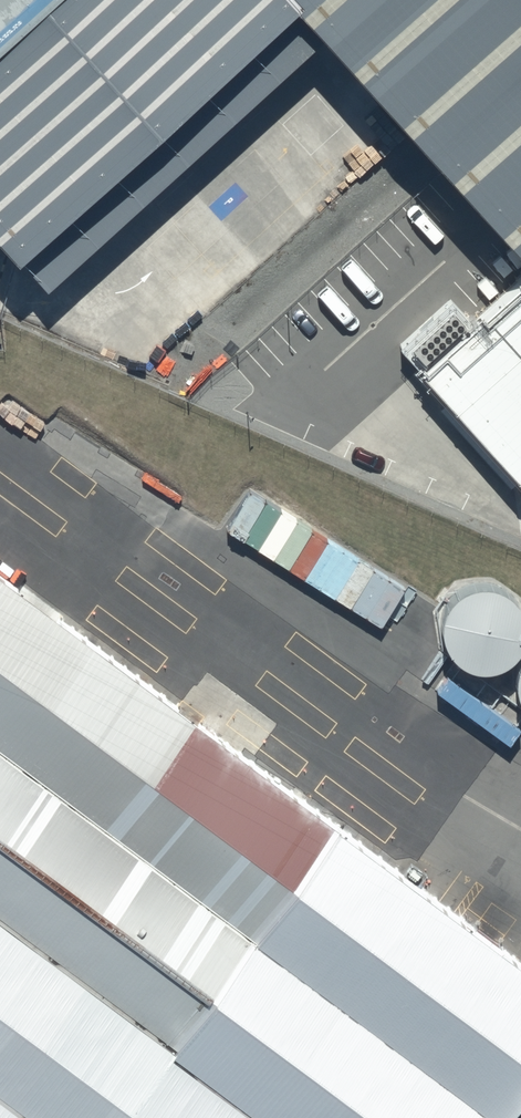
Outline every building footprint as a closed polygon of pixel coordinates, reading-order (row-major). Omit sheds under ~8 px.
[(278,0),(0,0),(0,240),(17,258),(287,9),(278,0)] [(287,9),(496,235),(520,212),(520,0),(278,0),(287,9)] [(474,370),(520,426),(520,330),(474,370)] [(210,565),(200,579),(273,632),(283,618),(294,626),(337,567),(248,502),(205,561),(210,565)] [(287,1117),(472,1117),(520,1053),(520,939),(0,552),(0,904),(287,1117)] [(367,589),(327,642),(383,684),(423,631),(367,589)] [(440,635),(440,638),(440,642),(440,646),(440,649),(441,653),(442,656),(444,660),(445,663),(447,666),(450,669),(452,672),(455,675),(458,677),(461,679),(464,680),(468,682),(471,683),(475,684),(479,684),(482,684),(486,684),(490,684),(493,683),(497,682),(500,680),(504,679),(507,677),(510,674),(513,672),(515,669),(517,666),(519,663),(520,660),(520,624),(519,620),(517,617),(515,614),(512,611),(510,609),(507,607),(503,605),(500,603),(497,602),(493,600),(489,600),(486,599),(482,599),(478,599),(475,600),(471,601),(467,602),(464,603),(461,605),(458,607),(455,609),(452,612),(449,614),(447,617),(446,620),(440,635)] [(0,904),(0,1117),(287,1117),(0,904)]
